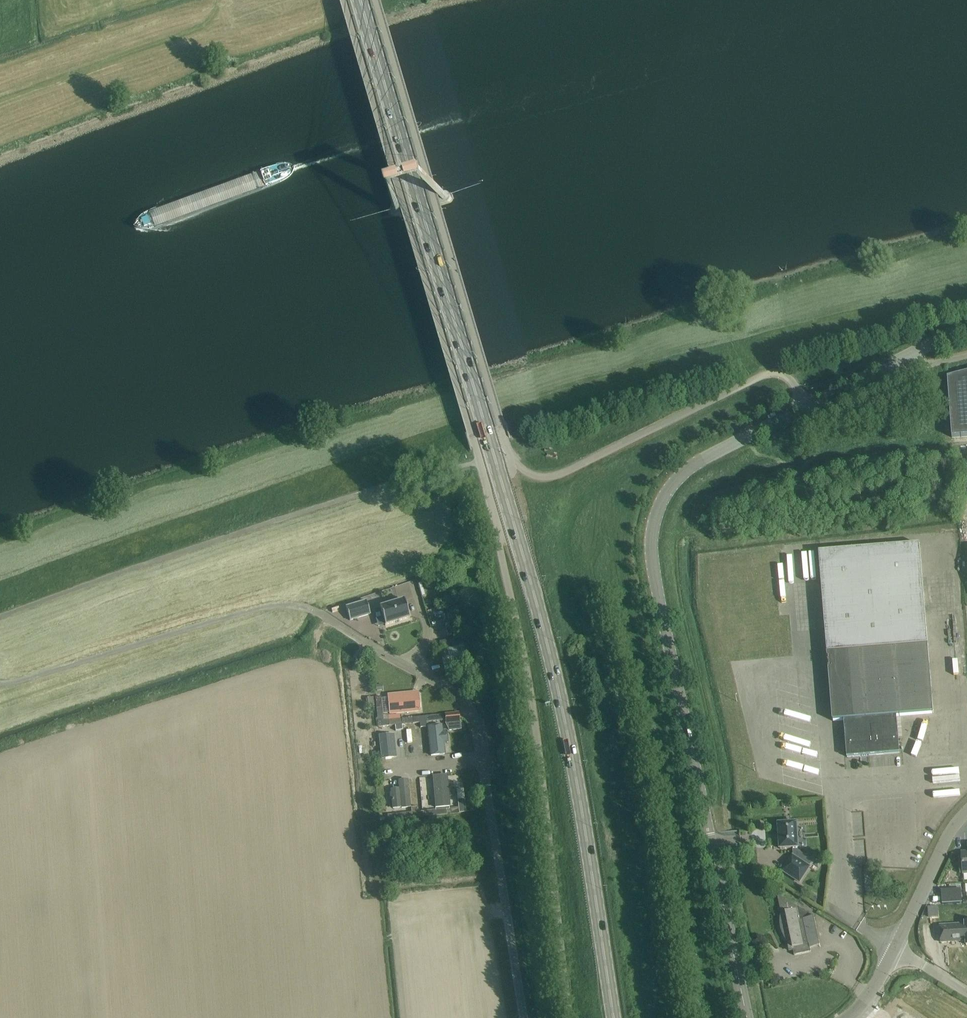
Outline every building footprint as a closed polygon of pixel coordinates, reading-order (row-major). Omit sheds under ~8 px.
[(966,437),(966,373),(947,377),(952,438),(966,437)] [(833,721),(844,720),(847,757),(900,753),(897,716),(933,713),(929,662),(960,660),(953,573),(922,576),(920,542),(819,550),(833,721)] [(410,618),(404,600),(379,608),(384,626),(397,622),(410,618)] [(350,620),(351,620),(370,614),(366,601),(347,607),(346,607),(350,620)] [(469,666),(460,636),(443,641),(446,650),(439,652),(446,673),(469,666)] [(420,712),(418,694),(389,697),(391,715),(420,712)] [(378,721),(389,720),(388,715),(383,715),(381,696),(375,697),(378,721)] [(459,713),(456,713),(445,714),(425,716),(426,722),(445,720),(446,723),(460,721),(460,719),(459,713)] [(427,727),(426,722),(425,716),(401,718),(402,725),(420,723),(420,727),(427,727)] [(400,719),(389,720),(378,721),(379,727),(396,725),(397,729),(402,729),(402,725),(401,718),(400,719)] [(460,721),(446,723),(449,730),(461,729),(460,721)] [(443,724),(429,725),(432,755),(445,754),(445,743),(448,742),(447,731),(443,731),(443,724)] [(394,733),(379,735),(382,758),(397,756),(394,733)] [(451,806),(448,774),(431,775),(434,801),(435,807),(451,806)] [(434,801),(431,775),(417,777),(420,803),(434,801)] [(409,779),(398,780),(399,788),(391,789),(393,808),(411,807),(409,779)] [(434,810),(435,815),(466,812),(465,798),(458,799),(458,807),(434,810)] [(435,815),(434,810),(417,812),(417,807),(411,808),(411,812),(412,818),(435,815)] [(783,871),(800,882),(810,867),(798,859),(798,848),(797,823),(779,824),(780,849),(793,848),(793,856),(783,871)] [(855,839),(856,862),(867,862),(866,839),(855,839)] [(961,889),(942,890),(943,904),(962,902),(961,889)] [(794,955),(795,955),(811,952),(809,944),(819,941),(814,917),(801,920),(798,908),(778,895),(781,913),(780,916),(780,919),(780,922),(780,925),(781,928),(781,931),(782,934),(784,936),(785,939),(787,941),(789,950),(789,948),(793,947),(794,955)] [(929,917),(939,916),(938,906),(928,906),(929,917)] [(941,942),(966,941),(966,945),(966,922),(965,922),(965,924),(940,925),(941,942)]
